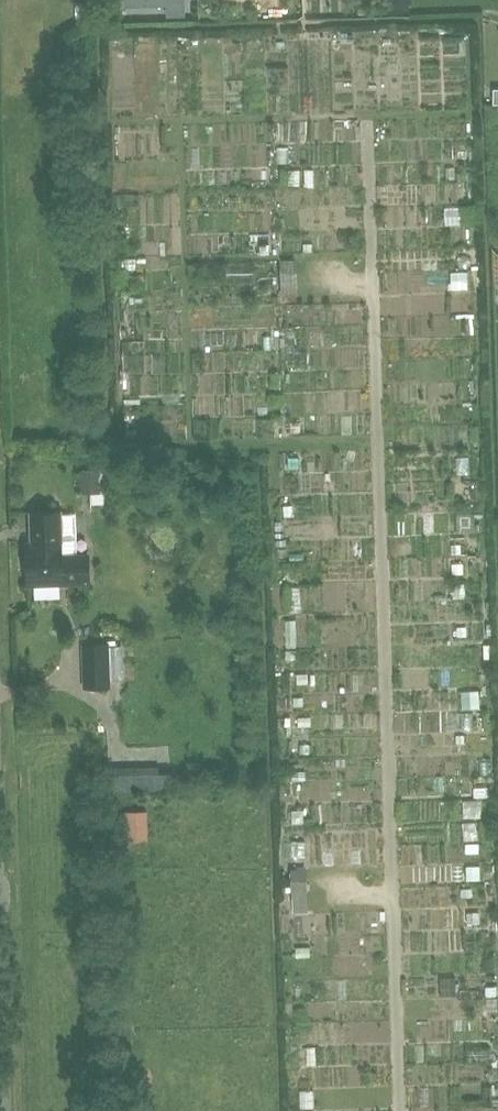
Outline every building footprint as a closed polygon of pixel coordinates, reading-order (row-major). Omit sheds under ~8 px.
[(286,2),(287,16),(301,15),(301,2),(286,2)] [(324,124),(324,141),(337,141),(337,124),(324,124)] [(284,325),(310,323),(308,301),(283,303),(284,325)] [(334,325),(370,319),(368,304),(332,310),(334,325)] [(210,344),(275,345),(275,325),(252,324),(253,308),(211,307),(210,344)] [(199,377),(203,409),(225,406),(228,432),(250,429),(246,393),(261,392),(259,374),(273,373),(271,355),(258,357),(258,350),(212,355),(214,375),(199,377)] [(157,377),(180,376),(179,354),(156,356),(157,377)] [(330,372),(331,385),(350,384),(349,371),(330,372)] [(303,409),(304,391),(287,390),(286,408),(303,409)] [(357,450),(289,449),(289,489),(331,489),(331,470),(357,471),(357,450)] [(455,460),(461,478),(477,472),(471,455),(455,460)] [(100,468),(81,468),(81,492),(100,492),(100,468)] [(33,542),(28,542),(29,583),(81,581),(90,580),(89,554),(77,554),(76,535),(62,535),(62,527),(61,511),(32,511),(33,542)] [(468,582),(470,597),(484,595),(481,580),(468,582)] [(92,658),(85,658),(86,684),(99,684),(108,684),(108,679),(119,678),(122,678),(121,645),(116,645),(116,640),(107,640),(107,641),(98,641),(91,642),(92,658)] [(465,731),(478,730),(477,712),(464,713),(465,731)] [(172,790),(171,773),(159,774),(159,790),(172,790)] [(461,776),(447,776),(448,795),(462,794),(461,776)] [(147,838),(146,809),(106,810),(107,839),(147,838)] [(473,845),(474,862),(493,861),(493,844),(473,845)] [(347,993),(347,974),(329,974),(329,993),(347,993)] [(347,997),(323,998),(324,1016),(348,1014),(347,997)] [(344,1019),(347,1060),(380,1058),(379,1037),(393,1037),(391,1016),(344,1019)] [(322,1037),(325,1059),(342,1057),(340,1035),(322,1037)] [(471,1100),(490,1098),(489,1082),(470,1084),(471,1100)] [(306,1106),(320,1106),(320,1087),(306,1087),(306,1106)]
